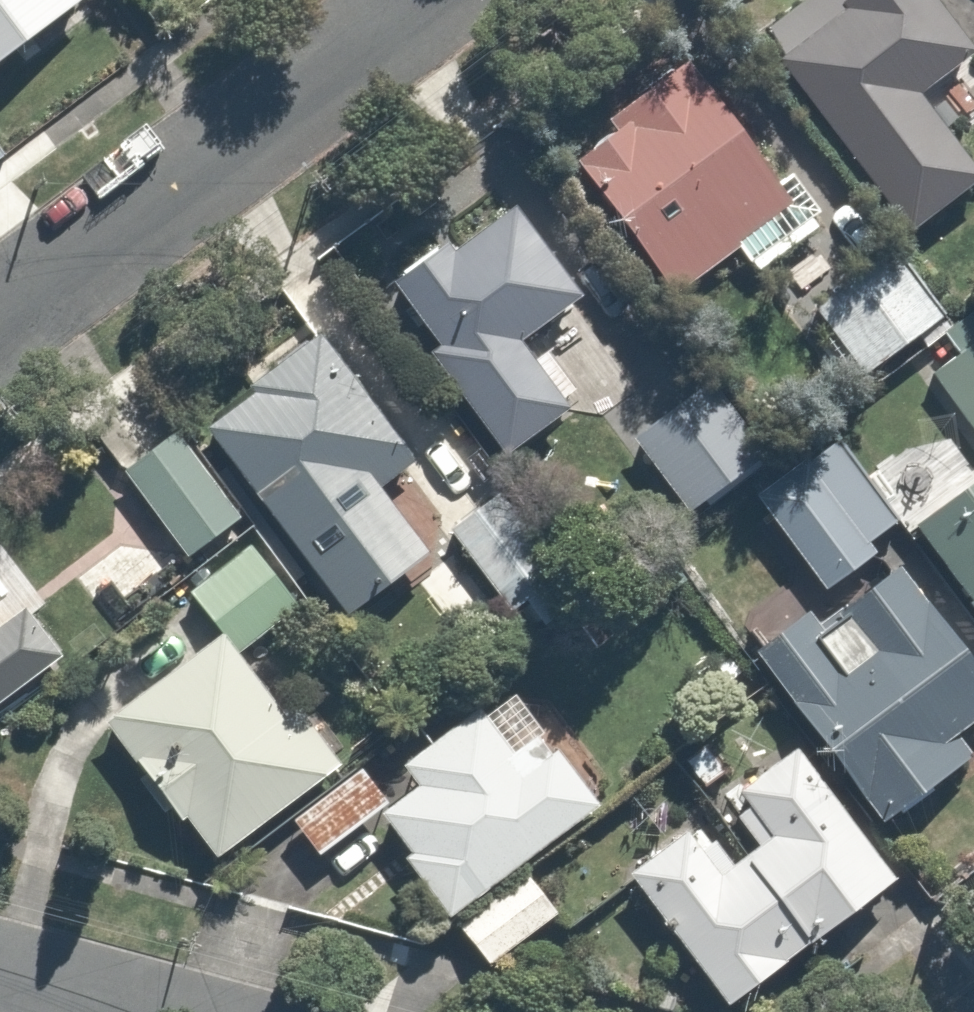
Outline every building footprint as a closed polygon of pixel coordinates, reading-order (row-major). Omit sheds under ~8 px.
[(81,0),(0,0),(0,61),(81,0)] [(769,49),(836,137),(916,77),(945,115),(973,92),(973,43),(941,0),(801,0),(813,16),(769,49)] [(625,123),(574,161),(669,289),(734,240),(746,257),(809,209),(690,49),(613,107),(625,123)] [(519,200),(388,281),(494,455),(566,411),(523,341),(583,304),(519,200)] [(890,255),(859,279),(836,249),(772,297),(795,327),(812,314),(855,370),(933,311),(890,255)] [(927,368),(973,432),(973,334),(927,368)] [(321,345),(198,430),(326,616),(425,548),(380,482),(404,466),(321,345)] [(704,381),(626,442),(683,516),(762,455),(704,381)] [(180,427),(121,465),(181,558),(239,521),(180,427)] [(834,436),(752,492),(815,585),(897,529),(834,436)] [(912,520),(973,613),(973,479),(912,520)] [(497,480),(440,522),(494,597),(552,555),(497,480)] [(841,681),(793,611),(752,639),(796,704),(874,820),(953,767),(927,728),(973,696),(973,669),(894,551),(836,591),(879,655),(841,681)] [(49,651),(19,612),(0,626),(0,625),(0,687),(49,651)] [(218,857),(341,764),(299,709),(287,719),(224,635),(107,724),(183,823),(189,819),(218,857)] [(452,909),(599,805),(546,731),(515,752),(484,708),(402,766),(418,788),(383,813),(452,909)] [(750,856),(784,902),(812,941),(898,879),(801,744),(739,789),(751,806),(737,817),(760,848),(750,856)] [(362,768),(293,819),(318,853),(388,802),(362,768)] [(737,863),(718,837),(701,850),(690,836),(637,874),(730,1002),(812,941),(784,902),(750,856),(737,863)] [(558,913),(525,870),(458,921),(490,964),(558,913)]
